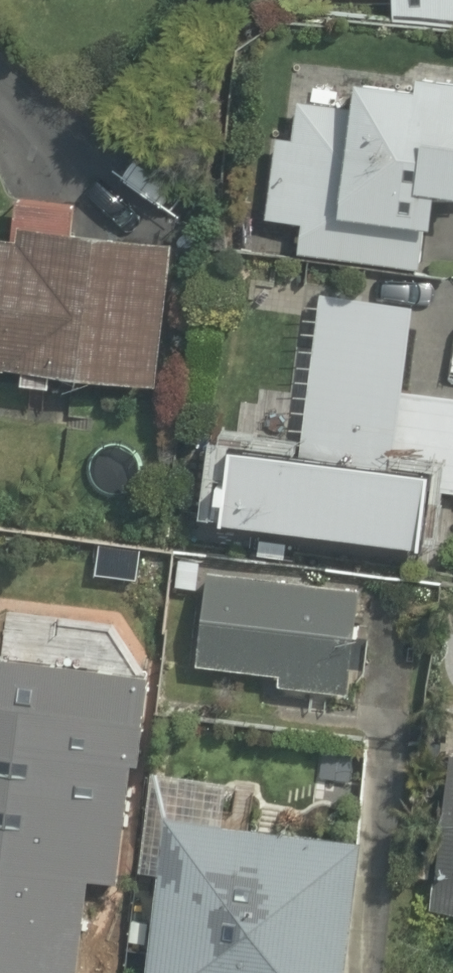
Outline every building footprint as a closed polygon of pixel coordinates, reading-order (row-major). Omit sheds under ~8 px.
[(397,22),(452,23),(452,0),(398,0),(397,22)] [(430,89),(365,81),(362,105),(349,221),(425,230),(446,233),(450,198),(452,198),(452,79),(431,77),(430,89)] [(277,131),(267,216),(309,221),(306,248),(421,262),(425,230),(349,221),(362,105),(308,99),(304,134),(277,131)] [(0,240),(0,369),(156,388),(174,244),(35,227),(33,244),(0,240)] [(230,527),(429,542),(433,488),(452,490),(452,395),(409,392),(416,301),(320,294),(309,438),(238,432),(230,527)] [(209,570),(201,668),(284,675),(283,691),(357,697),(367,583),(209,570)] [(6,947),(10,914),(90,924),(95,881),(128,885),(155,675),(0,655),(0,946),(6,947)] [(442,906),(452,907),(452,786),(442,906)] [(221,818),(223,796),(162,790),(157,836),(169,838),(155,972),(351,972),(366,833),(221,818)]
